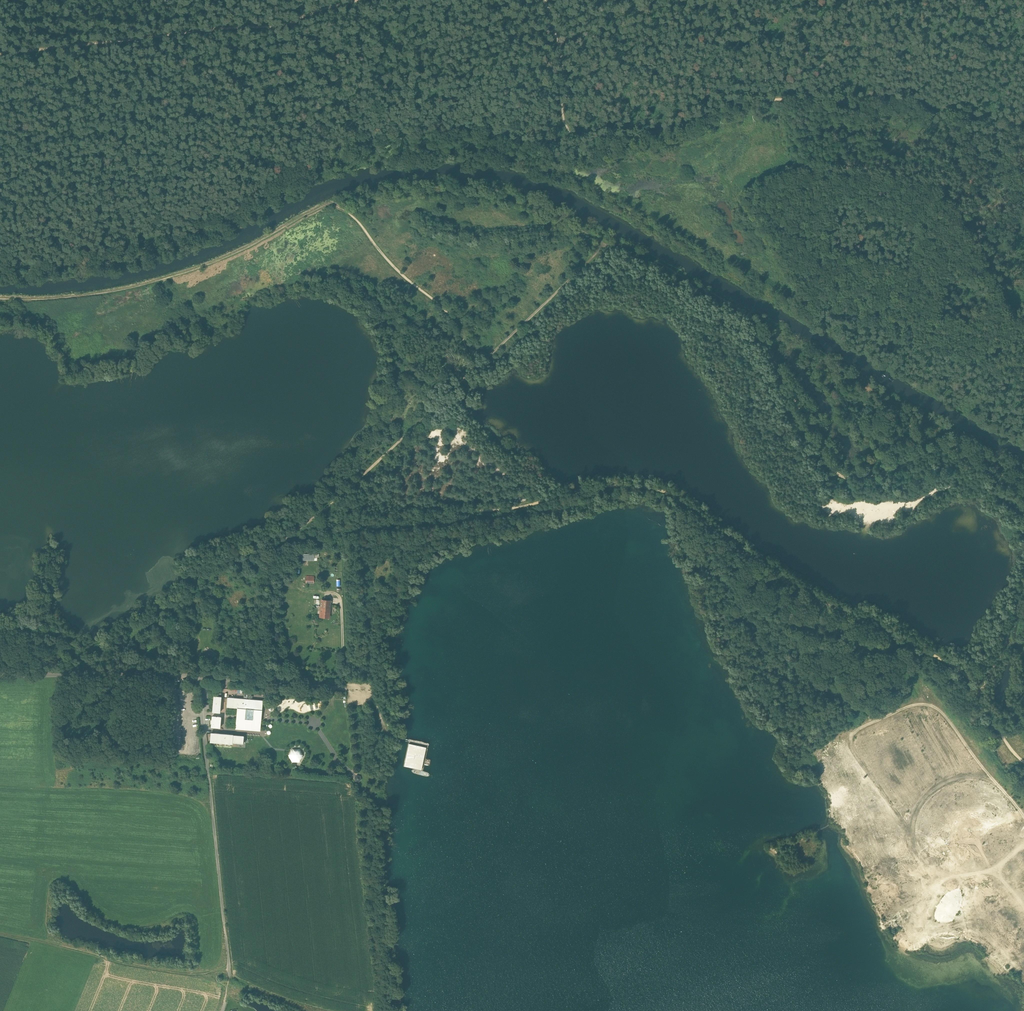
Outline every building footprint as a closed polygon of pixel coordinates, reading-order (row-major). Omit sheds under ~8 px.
[(324,600),(321,600),(320,617),(329,618),(330,601),(324,600)] [(221,697),(214,696),(213,712),(220,713),(221,697)] [(246,699),(227,697),(227,707),(237,708),(235,729),(260,731),(263,700),(251,699),(246,699)] [(310,710),(318,708),(316,701),(309,703),(310,710)] [(221,717),(212,716),(212,720),(211,720),(211,723),(212,723),(211,727),(220,728),(221,717)] [(233,735),(211,733),(210,742),(232,744),(232,743),(243,744),(244,736),(233,735)]
